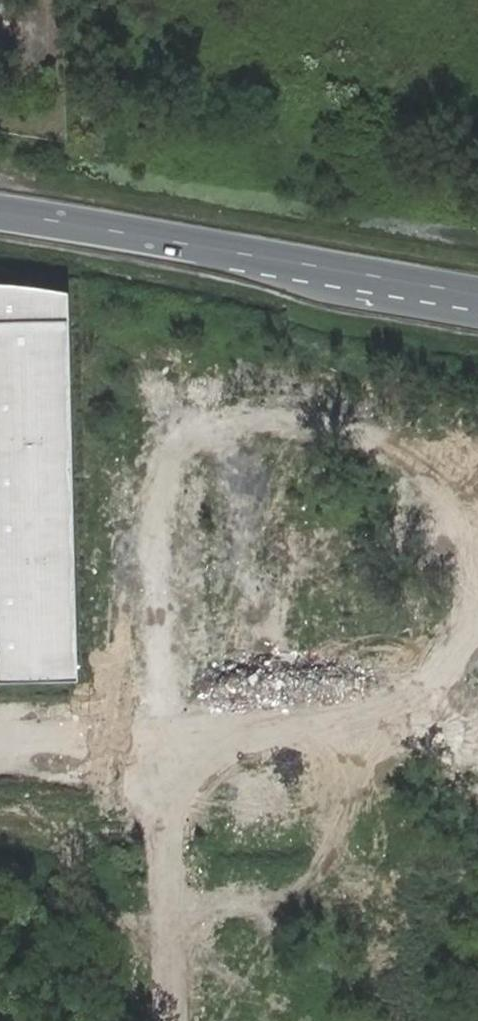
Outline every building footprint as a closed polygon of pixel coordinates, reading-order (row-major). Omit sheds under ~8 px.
[(76,680),(67,292),(39,288),(17,285),(0,284),(0,682),(76,680)]
